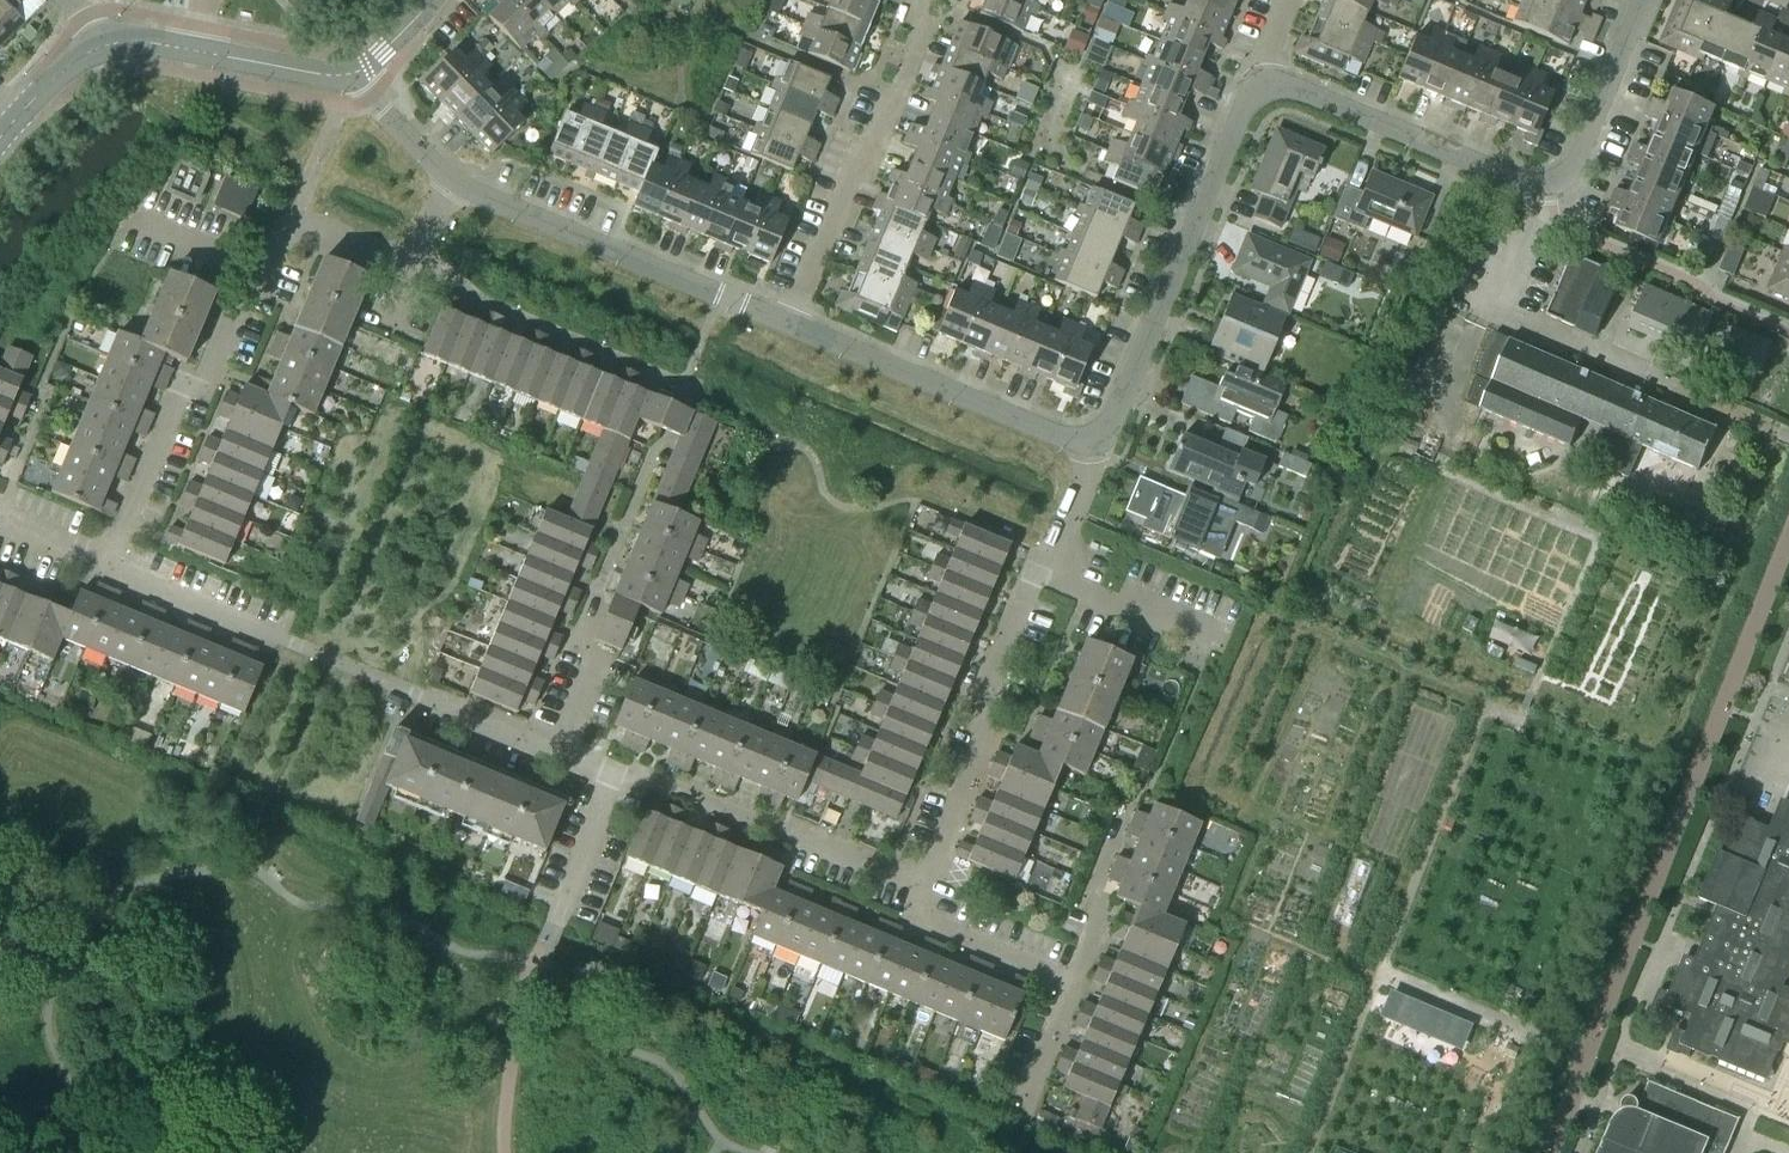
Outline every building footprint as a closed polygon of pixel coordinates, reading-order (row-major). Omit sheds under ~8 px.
[(24,23),(13,12),(20,5),(15,0),(0,0),(0,46),(24,23)] [(506,0),(492,0),(499,7),(488,18),(519,50),(534,36),(538,41),(541,37),(506,0)] [(540,0),(506,0),(541,37),(546,33),(542,29),(555,15),(540,0)] [(574,0),(540,0),(555,15),(569,2),(573,6),(577,3),(574,0)] [(878,4),(867,0),(830,0),(826,9),(868,27),(878,4)] [(1036,11),(1008,0),(983,0),(985,1),(979,15),(1021,33),(1028,14),(1034,16),(1036,11)] [(1034,0),(1008,0),(1036,11),(1038,6),(1033,4),(1034,0)] [(1229,17),(1189,0),(1187,0),(1182,11),(1168,5),(1164,16),(1220,39),(1229,17)] [(1236,0),(1189,0),(1229,17),(1236,0)] [(1366,13),(1336,0),(1322,0),(1312,24),(1368,47),(1376,30),(1361,24),(1366,13)] [(1366,13),(1371,1),(1385,7),(1388,0),(1336,0),(1366,13)] [(1555,21),(1558,15),(1521,0),(1508,0),(1508,1),(1510,6),(1517,9),(1511,23),(1565,46),(1573,28),(1576,30),(1579,25),(1574,22),(1571,28),(1555,21)] [(1558,15),(1560,9),(1578,16),(1584,0),(1521,0),(1558,15)] [(1720,3),(1714,0),(1678,0),(1660,43),(1697,59),(1720,3)] [(1739,21),(1726,16),(1732,1),(1728,0),(1721,0),(1720,3),(1697,59),(1702,61),(1705,56),(1722,63),(1739,21)] [(859,49),(868,27),(826,9),(822,21),(807,15),(803,26),(859,49)] [(1742,78),(1768,16),(1759,13),(1753,27),(1739,21),(1722,63),(1739,70),(1737,76),(1742,78)] [(1597,30),(1601,21),(1601,19),(1591,15),(1586,26),(1597,30)] [(1225,41),(1220,39),(1164,16),(1161,21),(1166,23),(1159,41),(1201,58),(1207,45),(1221,50),(1225,41)] [(1767,82),(1785,40),(1771,34),(1777,20),(1768,16),(1742,78),(1747,80),(1750,75),(1767,82)] [(1005,70),(1015,46),(959,22),(949,46),(1005,70)] [(1361,65),(1368,47),(1312,24),(1306,39),(1301,37),(1294,53),(1341,73),(1356,79),(1361,65)] [(849,72),(859,49),(803,26),(798,37),(812,42),(807,55),(849,72)] [(1591,43),(1597,30),(1586,26),(1581,39),(1591,43)] [(1412,42),(1415,33),(1402,28),(1398,37),(1412,42)] [(1420,89),(1443,33),(1432,29),(1426,43),(1414,37),(1396,79),(1420,89)] [(1443,99),(1460,57),(1448,52),(1454,38),(1443,33),(1420,89),(1443,99)] [(1788,94),(1788,42),(1785,40),(1767,82),(1784,89),(1782,94),(1788,97),(1788,94)] [(1196,72),(1201,58),(1159,41),(1152,58),(1147,56),(1144,61),(1206,86),(1210,77),(1196,72)] [(1005,70),(949,46),(940,69),(982,87),(987,75),(1001,81),(1005,70)] [(1465,108),(1488,52),(1477,47),(1471,61),(1460,57),(1443,99),(1465,108)] [(439,102),(482,59),(474,50),(463,61),(453,52),(421,83),(439,102)] [(1485,124),(1505,75),(1493,71),(1499,56),(1488,52),(1465,108),(1480,114),(1477,121),(1485,124)] [(456,119),(488,87),(480,78),(491,68),(482,59),(439,102),(456,119)] [(1206,86),(1144,61),(1142,67),(1148,69),(1140,86),(1182,104),(1188,90),(1214,102),(1218,92),(1206,87),(1206,86)] [(823,94),(829,80),(787,63),(780,81),(774,79),(772,84),(834,109),(838,100),(823,94)] [(1510,127),(1533,70),(1522,65),(1516,80),(1505,75),(1485,124),(1492,127),(1495,121),(1510,127)] [(977,98),(982,87),(940,69),(931,91),(987,115),(991,104),(977,98)] [(1536,130),(1551,95),(1539,89),(1544,75),(1533,70),(1510,127),(1525,133),(1522,142),(1535,148),(1542,132),(1536,130)] [(834,109),(772,84),(770,89),(775,91),(768,109),(810,126),(816,113),(830,119),(834,109)] [(473,136),(516,94),(508,85),(497,96),(488,87),(456,119),(473,136)] [(1177,117),(1182,104),(1140,86),(1133,104),(1128,102),(1125,107),(1181,130),(1187,133),(1191,123),(1177,117)] [(987,115),(931,91),(925,89),(921,98),(935,104),(930,117),(972,135),(979,118),(984,120),(987,115)] [(1707,126),(1715,108),(1673,90),(1667,105),(1653,99),(1649,108),(1711,133),(1713,128),(1707,126)] [(491,155),(523,123),(514,113),(525,102),(516,94),(473,136),(491,155)] [(571,165),(594,109),(583,104),(577,119),(565,113),(547,155),(571,165)] [(1085,128),(1093,109),(1085,106),(1077,125),(1085,128)] [(1175,145),(1181,130),(1125,107),(1121,118),(1135,124),(1130,135),(1178,155),(1181,147),(1175,145)] [(1711,133),(1649,108),(1646,117),(1659,123),(1654,136),(1696,154),(1703,136),(1709,138),(1711,133)] [(591,181),(611,132),(599,128),(605,114),(594,109),(571,165),(586,171),(583,177),(591,181)] [(805,139),(810,126),(768,109),(761,126),(756,124),(753,129),(815,154),(819,145),(805,139)] [(965,152),(972,135),(930,117),(924,131),(910,125),(906,135),(968,160),(970,155),(965,152)] [(616,184),(639,128),(628,123),(622,137),(611,132),(591,181),(594,175),(616,184)] [(638,193),(650,165),(651,166),(657,152),(644,146),(650,132),(639,128),(616,184),(638,193)] [(815,154),(753,129),(751,134),(757,136),(749,155),(791,172),(797,158),(811,164),(815,154)] [(1285,205),(1297,175),(1311,180),(1316,167),(1318,168),(1320,162),(1318,162),(1323,150),(1283,133),(1275,151),(1268,147),(1249,192),(1261,197),(1252,219),(1278,230),(1288,206),(1285,205)] [(965,165),(968,160),(906,135),(902,144),(916,150),(911,163),(953,181),(960,163),(965,165)] [(1175,162),(1178,155),(1130,135),(1126,147),(1112,141),(1107,152),(1163,175),(1169,160),(1175,162)] [(1634,144),(1631,153),(1692,178),(1694,174),(1689,171),(1696,154),(1654,136),(1648,150),(1634,144)] [(1788,158),(1788,139),(1787,138),(1776,166),(1784,169),(1788,158)] [(1153,199),(1163,175),(1107,152),(1102,163),(1116,169),(1111,181),(1153,199)] [(1692,178),(1631,153),(1627,162),(1641,168),(1635,181),(1677,199),(1684,182),(1690,184),(1692,178)] [(656,217),(679,161),(668,156),(662,170),(651,166),(650,165),(638,193),(632,207),(656,217)] [(675,233),(696,184),(684,179),(690,165),(679,161),(656,217),(671,223),(668,230),(675,233)] [(1022,179),(1027,166),(1016,161),(1011,174),(1022,179)] [(946,198),(953,181),(911,163),(905,176),(891,171),(888,180),(893,182),(949,205),(951,200),(946,198)] [(196,202),(206,177),(206,176),(206,175),(205,175),(181,165),(180,165),(179,165),(178,166),(177,166),(167,190),(167,191),(167,192),(168,192),(168,193),(194,204),(195,203),(196,203),(196,202)] [(1753,187),(1762,191),(1769,173),(1760,169),(1753,187)] [(1035,193),(1041,179),(1030,174),(1025,188),(1035,193)] [(701,236),(724,180),(713,175),(707,189),(696,184),(675,233),(683,236),(686,230),(701,236)] [(1413,233),(1428,197),(1404,187),(1402,190),(1389,185),(1390,183),(1370,175),(1361,198),(1343,190),(1332,218),(1362,231),(1368,218),(1389,227),(1390,223),(1413,233)] [(245,220),(258,189),(225,176),(212,207),(245,220)] [(721,252),(741,203),(729,198),(735,184),(724,180),(701,236),(715,242),(713,248),(721,252)] [(1670,216),(1677,199),(1635,181),(1630,195),(1615,189),(1612,198),(1673,224),(1675,218),(1670,216)] [(949,205),(893,182),(884,205),(925,222),(930,210),(944,216),(949,205)] [(1739,197),(1743,189),(1729,183),(1725,192),(1739,197)] [(1745,205),(1754,209),(1761,191),(1753,187),(1745,205)] [(1127,221),(1133,206),(1092,189),(1084,207),(1078,205),(1076,210),(1138,236),(1142,227),(1127,221)] [(745,254),(768,198),(758,194),(752,208),(741,203),(721,252),(728,255),(731,248),(745,254)] [(769,264),(787,222),(774,217),(780,203),(768,198),(745,254),(769,264)] [(1673,224),(1612,198),(1608,207),(1622,213),(1616,228),(1658,245),(1666,227),(1671,229),(1673,224)] [(921,233),(925,222),(884,205),(875,226),(930,250),(935,239),(921,233)] [(1138,236),(1076,210),(1074,215),(1080,217),(1072,235),(1114,252),(1120,239),(1134,245),(1138,236)] [(930,250),(875,226),(865,250),(906,267),(911,255),(925,261),(930,250)] [(1018,239),(1004,234),(995,256),(1008,262),(1018,239)] [(1109,266),(1114,252),(1072,235),(1065,252),(1060,250),(1058,255),(1119,281),(1123,272),(1109,266)] [(1287,314),(1309,262),(1246,236),(1232,272),(1270,288),(1263,304),(1287,314)] [(1712,262),(1720,244),(1711,240),(1703,258),(1712,262)] [(902,278),(906,267),(865,250),(855,273),(881,284),(911,296),(916,284),(902,278)] [(1783,253),(1767,291),(1788,300),(1788,256),(1783,253)] [(1115,290),(1119,281),(1058,255),(1056,260),(1061,263),(1053,281),(1095,298),(1101,284),(1115,290)] [(1596,337),(1621,276),(1572,255),(1546,315),(1596,337)] [(341,347),(366,285),(369,278),(323,259),(295,328),(341,347)] [(896,333),(911,296),(881,284),(855,273),(846,294),(841,291),(834,308),(881,327),(896,333)] [(185,363),(206,314),(215,293),(169,274),(140,342),(140,343),(163,353),(163,354),(185,363)] [(960,343),(986,281),(977,277),(974,284),(972,283),(966,297),(953,291),(936,334),(960,343)] [(979,359),(999,311),(988,306),(994,292),(991,291),(994,285),(986,281),(960,343),(974,350),(972,356),(979,359)] [(1694,356),(1712,315),(1646,286),(1628,327),(1643,334),(1694,356)] [(1261,375),(1285,318),(1231,295),(1207,353),(1237,366),(1261,375)] [(446,365),(465,319),(449,312),(451,308),(455,310),(459,301),(446,296),(422,355),(446,365)] [(1005,362),(1028,306),(1017,301),(1011,316),(999,311),(979,359),(987,363),(990,356),(1005,362)] [(1024,378),(1045,330),(1033,325),(1039,311),(1028,306),(1005,362),(1019,368),(1017,375),(1024,378)] [(468,374),(493,315),(481,310),(478,319),(482,321),(480,325),(465,319),(446,365),(468,374)] [(491,384),(510,338),(494,331),(496,327),(500,329),(504,320),(493,315),(468,374),(491,384)] [(1050,381),(1073,325),(1062,320),(1056,334),(1045,330),(1024,378),(1032,381),(1035,375),(1050,381)] [(1076,384),(1091,349),(1078,343),(1084,329),(1073,325),(1050,381),(1064,387),(1061,393),(1076,400),(1082,387),(1076,384)] [(331,369),(341,347),(295,328),(288,343),(284,341),(286,337),(277,333),(272,345),(331,369)] [(513,393),(538,334),(526,329),(522,338),(527,340),(525,344),(510,338),(491,384),(513,393)] [(156,369),(163,354),(163,353),(140,343),(140,342),(117,333),(107,357),(167,382),(171,370),(163,367),(161,371),(156,369)] [(1640,395),(1571,366),(1495,333),(1465,403),(1570,448),(1581,420),(1621,437),(1640,395)] [(536,402),(555,356),(539,350),(541,345),(545,347),(549,338),(538,334),(513,393),(536,402)] [(322,392),(331,369),(272,345),(267,356),(276,360),(278,356),(282,357),(276,373),(322,392)] [(31,357),(8,347),(0,366),(0,399),(25,409),(30,398),(21,394),(19,398),(15,396),(31,357)] [(558,412),(583,352),(571,348),(568,356),(572,358),(570,363),(555,356),(536,402),(558,412)] [(581,421),(600,375),(584,369),(586,364),(591,366),(594,357),(583,352),(558,412),(581,421)] [(167,382),(107,357),(98,379),(144,398),(150,383),(155,385),(153,389),(162,393),(167,382)] [(1273,411),(1284,385),(1261,375),(1237,366),(1232,378),(1223,374),(1217,388),(1191,377),(1179,404),(1229,425),(1235,412),(1252,419),(1247,432),(1275,444),(1286,417),(1273,411)] [(604,431),(629,372),(617,367),(614,376),(618,378),(616,382),(600,375),(581,421),(603,430),(604,431)] [(628,441),(637,420),(643,404),(651,408),(655,398),(630,387),(632,383),(637,385),(640,376),(629,372),(604,431),(628,441)] [(322,392),(276,373),(269,388),(265,387),(267,382),(258,378),(253,390),(244,386),(290,406),(312,416),(322,392)] [(138,414),(144,398),(98,379),(89,402),(148,426),(153,415),(144,411),(142,416),(138,414)] [(280,429),(290,406),(244,386),(237,402),(233,400),(235,396),(226,392),(221,404),(280,429)] [(659,429),(670,404),(673,396),(659,390),(655,398),(651,408),(643,404),(637,420),(659,429)] [(1698,471),(1717,428),(1640,395),(1621,437),(1615,451),(1610,464),(1607,469),(1627,478),(1641,446),(1658,454),(1660,457),(1667,460),(1670,459),(1698,471)] [(0,399),(0,425),(2,426),(9,410),(13,412),(11,417),(20,420),(25,409),(0,399)] [(148,426),(89,402),(79,424),(125,443),(132,428),(136,430),(134,434),(143,438),(148,426)] [(280,429),(221,404),(216,415),(225,419),(227,415),(231,416),(225,432),(271,451),(280,429)] [(670,404),(659,429),(671,435),(679,438),(689,413),(681,409),(670,404)] [(696,469),(715,423),(690,412),(689,413),(679,438),(670,458),(696,469)] [(125,443),(79,424),(70,447),(129,472),(134,460),(125,456),(123,461),(119,459),(125,443)] [(609,486),(628,442),(628,441),(604,431),(603,430),(584,476),(609,486)] [(262,474),(271,451),(225,432),(218,448),(214,446),(216,441),(207,438),(202,449),(262,474)] [(1253,488),(1264,461),(1239,451),(1235,462),(1227,459),(1229,455),(1182,436),(1168,469),(1214,488),(1238,498),(1244,484),(1253,488)] [(6,454),(11,443),(2,439),(0,443),(0,451),(6,454)] [(1610,464),(1615,451),(1596,443),(1591,456),(1610,464)] [(129,472),(70,447),(61,469),(107,489),(113,473),(117,475),(116,479),(125,483),(129,472)] [(252,496),(262,474),(202,449),(197,460),(206,464),(208,460),(212,462),(206,477),(252,496)] [(1305,478),(1310,465),(1283,454),(1277,467),(1305,478)] [(677,514),(696,469),(670,458),(652,503),(677,514)] [(100,504),(107,489),(61,469),(51,493),(110,518),(115,505),(106,502),(105,506),(100,504)] [(591,530),(609,486),(584,476),(566,520),(591,530)] [(243,519),(252,496),(206,477),(200,492),(195,491),(197,486),(188,483),(183,494),(243,519)] [(1260,534),(1267,518),(1235,505),(1238,498),(1214,488),(1211,495),(1190,486),(1183,502),(1174,499),(1173,502),(1164,498),(1166,492),(1139,481),(1127,511),(1146,519),(1143,527),(1170,538),(1172,533),(1198,543),(1195,549),(1217,558),(1232,522),(1260,534)] [(233,541),(243,519),(183,494),(179,506),(187,509),(189,505),(194,507),(187,522),(233,541)] [(698,523),(677,514),(652,503),(642,527),(701,552),(706,540),(697,537),(695,541),(691,539),(698,523)] [(591,530),(566,520),(545,511),(535,535),(594,559),(599,548),(590,544),(588,549),(584,547),(591,530)] [(999,569),(1009,545),(950,521),(945,533),(953,537),(955,533),(960,534),(953,550),(999,569)] [(223,565),(233,541),(187,522),(181,538),(176,536),(178,531),(169,528),(164,540),(223,565)] [(701,552),(642,527),(632,550),(678,569),(685,553),(689,555),(687,560),(696,563),(701,552)] [(594,559),(535,535),(525,557),(572,576),(578,561),(582,563),(580,567),(589,571),(594,559)] [(672,584),(678,569),(632,550),(623,572),(682,597),(687,586),(678,582),(676,586),(672,584)] [(990,592),(999,569),(953,550),(947,565),(942,563),(944,559),(935,556),(930,567),(990,592)] [(565,592),(572,576),(525,557),(516,580),(575,604),(580,593),(571,589),(569,594),(565,592)] [(980,614),(990,592),(930,567),(926,578),(935,582),(937,578),(941,580),(934,595),(980,614)] [(682,597),(623,572),(613,596),(646,610),(659,615),(666,599),(670,600),(669,605),(677,608),(682,597)] [(25,596),(9,590),(11,585),(15,587),(19,578),(8,574),(0,593),(0,640),(6,642),(25,596)] [(575,604),(516,580),(507,602),(553,621),(559,606),(564,608),(562,612),(571,616),(575,604)] [(83,648),(108,589),(97,584),(93,593),(97,595),(96,599),(79,592),(69,615),(70,615),(60,639),(61,639),(83,648)] [(28,652),(53,592),(41,588),(38,596),(42,598),(40,603),(25,596),(6,642),(28,652)] [(106,658),(125,612),(110,605),(111,601),(116,603),(120,594),(108,589),(83,648),(106,658)] [(70,615),(69,615),(54,608),(56,604),(61,606),(64,597),(53,592),(28,652),(52,661),(61,639),(60,639),(70,615)] [(971,636),(980,614),(934,595),(928,610),(924,608),(925,604),(917,601),(912,612),(971,636)] [(646,610),(613,596),(611,602),(605,616),(638,630),(643,616),(646,610)] [(553,621),(507,602),(497,625),(557,649),(561,638),(553,634),(551,639),(546,637),(553,621)] [(128,667),(153,608),(142,603),(138,612),(143,614),(141,618),(125,612),(106,658),(128,667)] [(151,676),(170,630),(155,624),(156,620),(161,621),(165,613),(153,608),(128,667),(151,676)] [(962,659),(971,636),(912,612),(907,623),(916,627),(918,623),(922,625),(916,640),(962,659)] [(632,644),(638,630),(605,616),(594,641),(619,652),(624,641),(632,644)] [(174,686),(198,627),(187,622),(183,631),(187,632),(185,637),(170,630),(151,676),(174,686)] [(557,649),(497,625),(488,647),(534,667),(540,651),(545,653),(543,657),(552,661),(557,649)] [(196,695),(215,649),(200,643),(202,638),(206,640),(210,631),(198,627),(174,686),(196,695)] [(219,705),(243,645),(232,640),(228,649),(232,651),(231,656),(215,649),(196,695),(219,705)] [(952,682),(962,659),(916,640),(911,651),(909,655),(905,654),(907,649),(898,646),(893,657),(952,682)] [(1116,696),(1131,661),(1103,650),(1085,642),(1070,677),(1116,696)] [(242,714),(262,668),(245,662),(247,657),(251,659),(255,650),(243,645),(219,705),(242,714)] [(528,682),(534,667),(488,647),(479,670),(538,695),(543,683),(534,679),(532,684),(528,682)] [(943,705),(952,682),(893,657),(888,668),(897,672),(899,668),(903,670),(897,685),(943,705)] [(538,695),(479,670),(469,694),(515,713),(522,696),(526,698),(524,702),(533,706),(538,695)] [(1102,730),(1116,696),(1070,677),(1056,711),(1102,730)] [(631,749),(655,690),(632,680),(613,726),(629,733),(628,738),(623,736),(619,744),(631,749)] [(933,727),(943,705),(897,685),(890,701),(886,699),(888,695),(879,692),(874,703),(933,727)] [(659,745),(678,699),(655,690),(631,749),(642,754),(646,745),(642,743),(643,739),(659,745)] [(676,768),(701,708),(678,699),(659,745),(674,752),(673,756),(668,754),(664,763),(676,768)] [(924,750),(933,727),(874,703),(869,714),(878,718),(880,714),(884,716),(878,731),(924,750)] [(704,764),(723,718),(701,708),(676,768),(687,773),(691,764),(687,762),(689,758),(704,764)] [(1092,753),(1102,730),(1056,711),(1050,726),(1045,724),(1047,720),(1038,716),(1033,728),(1092,753)] [(721,787),(746,727),(723,718),(704,764),(719,770),(718,775),(713,773),(710,782),(721,787)] [(749,783),(768,737),(746,727),(721,787),(732,791),(736,782),(732,781),(734,776),(749,783)] [(1083,776),(1092,753),(1033,728),(1029,739),(1038,743),(1039,738),(1044,740),(1037,755),(1037,756),(1060,766),(1060,767),(1083,776)] [(563,806),(405,741),(408,734),(394,729),(360,810),(355,822),(370,828),(377,810),(387,788),(443,810),(544,852),(563,806)] [(914,773),(924,750),(878,731),(871,746),(867,745),(869,740),(860,737),(855,748),(914,773)] [(766,805),(790,746),(768,737),(749,783),(764,789),(763,794),(758,792),(755,801),(766,805)] [(795,802),(804,781),(815,756),(790,746),(766,805),(777,810),(781,801),(777,800),(779,795),(795,802)] [(1051,789),(1060,767),(1060,766),(1037,756),(1037,755),(1015,746),(1008,763),(1003,761),(1005,757),(996,753),(992,764),(1051,789)] [(906,794),(914,773),(855,748),(850,760),(859,763),(861,759),(865,761),(860,775),(906,794)] [(849,800),(860,775),(815,756),(804,781),(849,800)] [(1041,811),(1051,789),(992,764),(987,776),(996,779),(998,775),(1002,777),(996,792),(1041,811)] [(896,819),(906,794),(860,775),(849,800),(896,819)] [(1032,835),(1041,811),(996,792),(989,808),(985,806),(987,802),(978,798),(973,810),(1032,835)] [(1782,801),(1770,829),(1743,818),(1727,855),(1718,851),(1698,899),(1717,907),(1694,961),(1685,957),(1669,994),(1660,990),(1652,1010),(1672,1018),(1676,1009),(1693,1016),(1686,1033),(1676,1029),(1668,1050),(1688,1058),(1692,1049),(1766,1079),(1782,1042),(1788,1045),(1788,989),(1783,987),(1788,972),(1788,804),(1782,801)] [(647,867),(672,807),(661,803),(656,816),(643,811),(624,858),(647,867)] [(1189,848),(1199,824),(1153,805),(1146,822),(1142,820),(1144,816),(1135,812),(1130,823),(1189,848)] [(670,877),(689,830),(679,826),(680,821),(684,812),(672,807),(647,867),(670,877)] [(1023,857),(1032,835),(973,810),(968,821),(977,825),(980,819),(985,821),(977,838),(1023,857)] [(693,886),(718,827),(706,822),(703,831),(701,835),(689,830),(670,877),(693,886)] [(1180,871),(1189,848),(1130,823),(1125,835),(1134,839),(1136,834),(1140,836),(1134,852),(1180,871)] [(715,895),(734,849),(724,844),(725,840),(729,831),(718,827),(693,886),(715,895)] [(1013,880),(1023,857),(977,838),(971,854),(966,852),(968,847),(959,843),(954,856),(1013,880)] [(738,905),(763,845),(751,841),(746,854),(734,849),(715,895),(738,905)] [(772,891),(777,878),(781,869),(768,863),(773,850),(763,845),(738,905),(761,914),(771,891),(772,891)] [(1170,893),(1180,871),(1134,852),(1127,867),(1123,865),(1125,861),(1116,857),(1111,868),(1170,893)] [(1161,916),(1161,915),(1170,893),(1111,868),(1106,880),(1115,884),(1117,879),(1122,881),(1115,898),(1137,907),(1137,906),(1161,916)] [(775,947),(800,887),(788,882),(783,896),(772,891),(771,891),(761,914),(751,937),(775,947)] [(797,956),(817,910),(806,905),(811,892),(800,887),(775,947),(797,956)] [(820,965),(845,906),(833,901),(828,915),(817,910),(797,956),(820,965)] [(842,975),(862,929),(851,924),(853,920),(856,911),(845,906),(820,965),(842,975)] [(1174,948),(1184,925),(1161,915),(1161,916),(1137,906),(1137,907),(1131,922),(1126,921),(1128,916),(1119,912),(1114,924),(1174,948)] [(865,984),(890,925),(878,920),(873,933),(862,929),(842,975),(865,984)] [(1165,971),(1174,948),(1114,924),(1110,935),(1119,939),(1121,935),(1125,936),(1118,952),(1165,971)] [(888,994),(907,948),(891,941),(893,937),(897,938),(901,930),(890,925),(865,984),(888,994)] [(911,1003),(936,944),(924,939),(921,948),(925,950),(923,954),(907,948),(888,994),(911,1003)] [(934,1013),(953,967),(937,960),(939,956),(943,958),(947,949),(936,944),(911,1003),(934,1013)] [(1155,994),(1165,971),(1118,952),(1112,967),(1108,966),(1110,961),(1100,957),(1096,969),(1155,994)] [(956,1022),(981,963),(969,958),(966,967),(970,969),(968,973),(953,967),(934,1013),(956,1022)] [(979,1031),(998,985),(982,979),(984,974),(989,976),(992,967),(981,963),(956,1022),(979,1031)] [(1146,1016),(1155,994),(1096,969),(1091,980),(1100,984),(1102,980),(1106,981),(1100,997),(1146,1016)] [(1002,1041),(1027,982),(1014,977),(1011,985),(1015,987),(1013,992),(998,985),(979,1031),(1002,1041)] [(1444,1016),(1397,996),(1389,1015),(1435,1034),(1444,1016)] [(1136,1039),(1146,1016),(1100,997),(1093,1013),(1089,1011),(1091,1006),(1082,1002),(1077,1014),(1136,1039)] [(1127,1061),(1136,1039),(1077,1014),(1072,1025),(1081,1029),(1083,1025),(1087,1027),(1081,1042),(1127,1061)] [(1118,1083),(1127,1061),(1081,1042),(1075,1057),(1070,1056),(1072,1051),(1063,1047),(1058,1059),(1118,1083)] [(1098,1130),(1118,1083),(1058,1059),(1054,1070),(1063,1074),(1064,1070),(1069,1072),(1062,1088),(1084,1098),(1075,1120),(1098,1130)] [(1726,1151),(1739,1120),(1648,1082),(1639,1104),(1638,1104),(1637,1102),(1637,1101),(1635,1100),(1634,1099),(1632,1098),(1631,1098),(1628,1098),(1627,1098),(1625,1099),(1624,1100),(1622,1101),(1622,1103),(1621,1104),(1621,1106),(1621,1108),(1622,1111),(1619,1113),(1616,1116),(1613,1119),(1611,1122),(1598,1152),(1725,1152),(1726,1151)]
